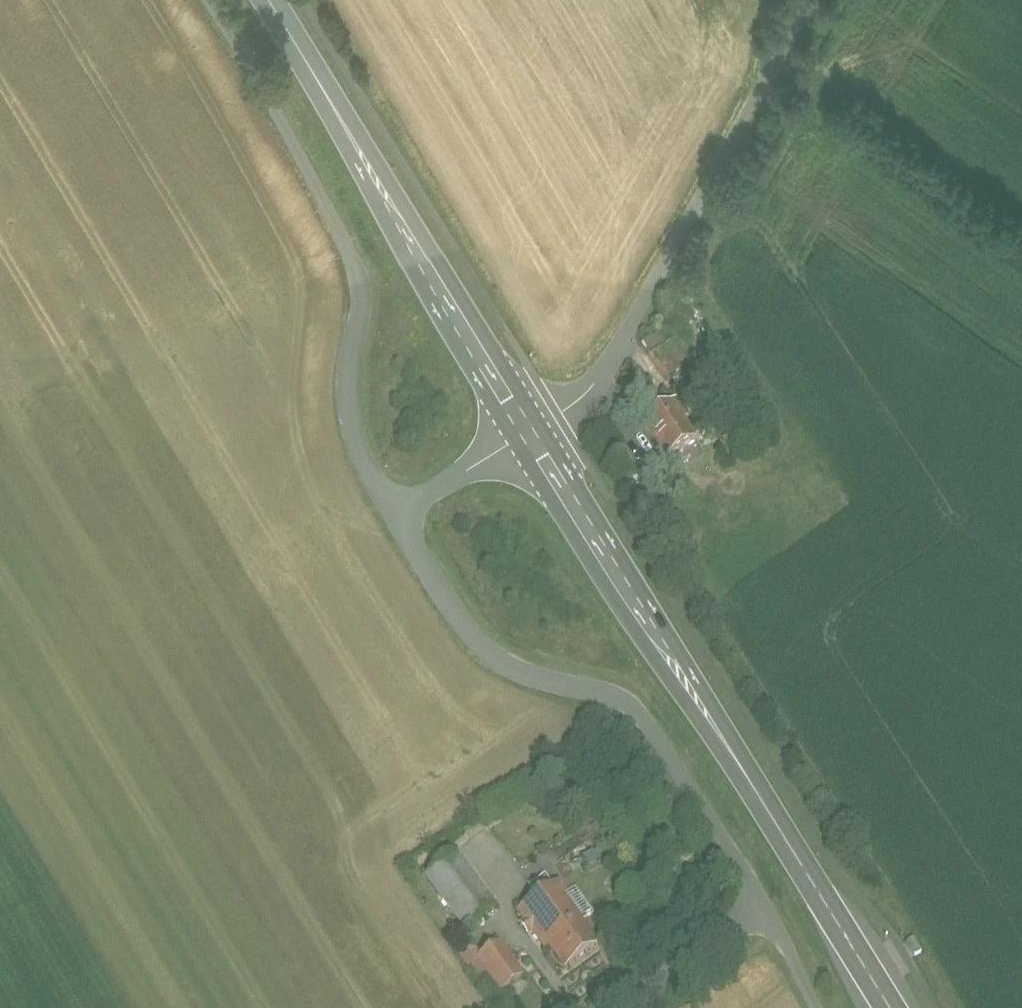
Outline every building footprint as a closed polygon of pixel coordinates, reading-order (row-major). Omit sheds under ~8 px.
[(676,399),(652,415),(676,451),(700,435),(676,399)] [(494,908),(457,854),(427,874),(463,928),(494,908)] [(598,946),(556,884),(515,912),(541,951),(547,947),(563,970),(598,946)] [(911,937),(902,942),(912,957),(920,952),(911,937)] [(523,975),(499,943),(477,959),(501,991),(523,975)]
